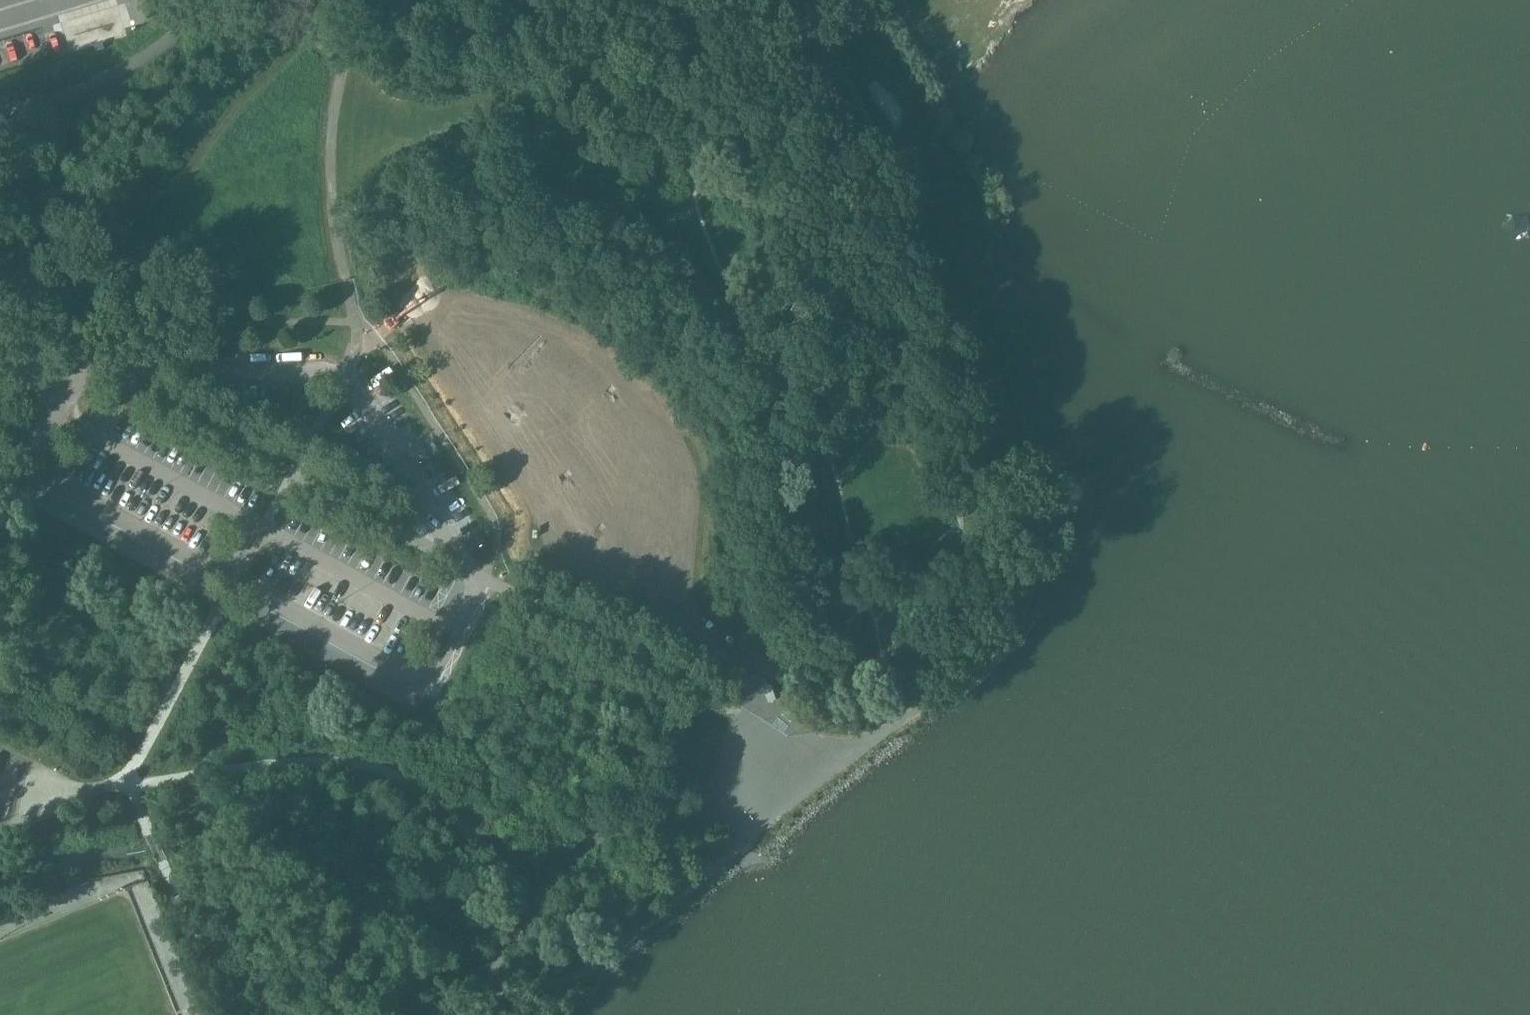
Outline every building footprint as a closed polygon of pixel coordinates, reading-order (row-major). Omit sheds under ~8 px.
[(103,43),(95,45),(97,52),(104,49),(103,43)]
